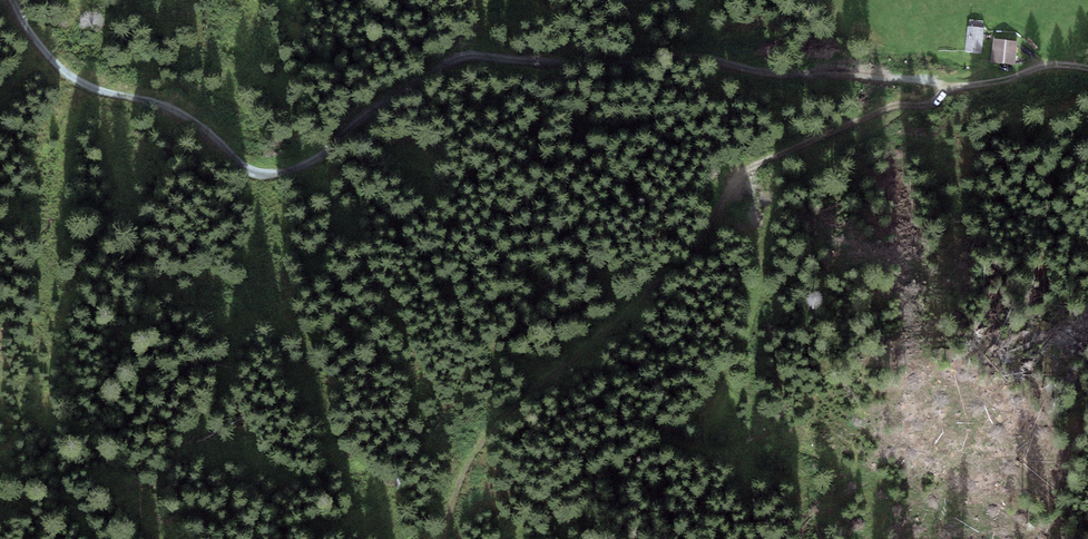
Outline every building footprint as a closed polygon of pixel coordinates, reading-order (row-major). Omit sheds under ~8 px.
[(983,30),(967,28),(965,53),(981,55),(983,30)] [(1017,43),(994,39),(990,63),(1013,67),(1017,43)]
